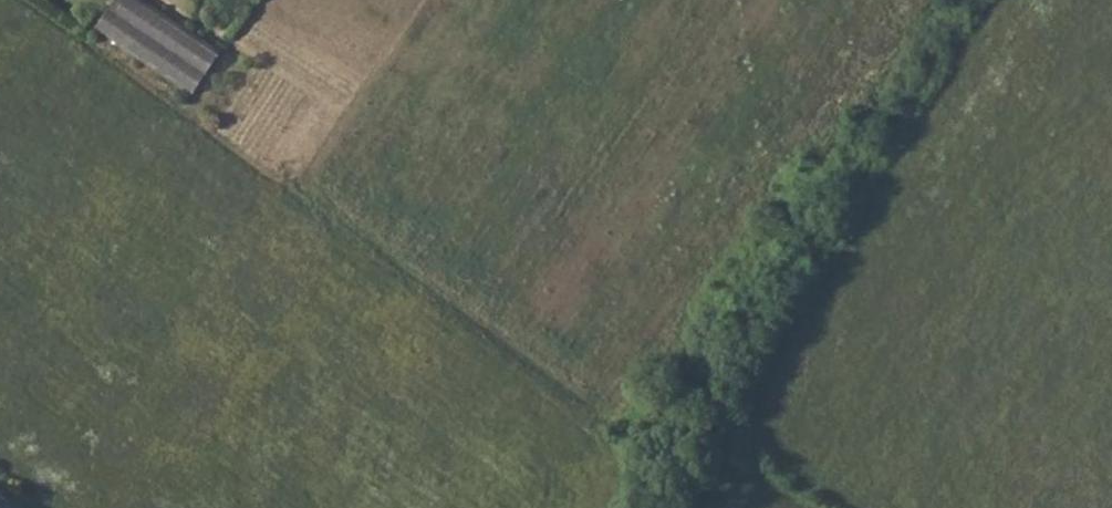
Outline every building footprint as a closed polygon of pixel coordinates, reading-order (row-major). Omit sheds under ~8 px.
[(93,29),(192,94),(220,51),(144,0),(113,0),(93,29)]
